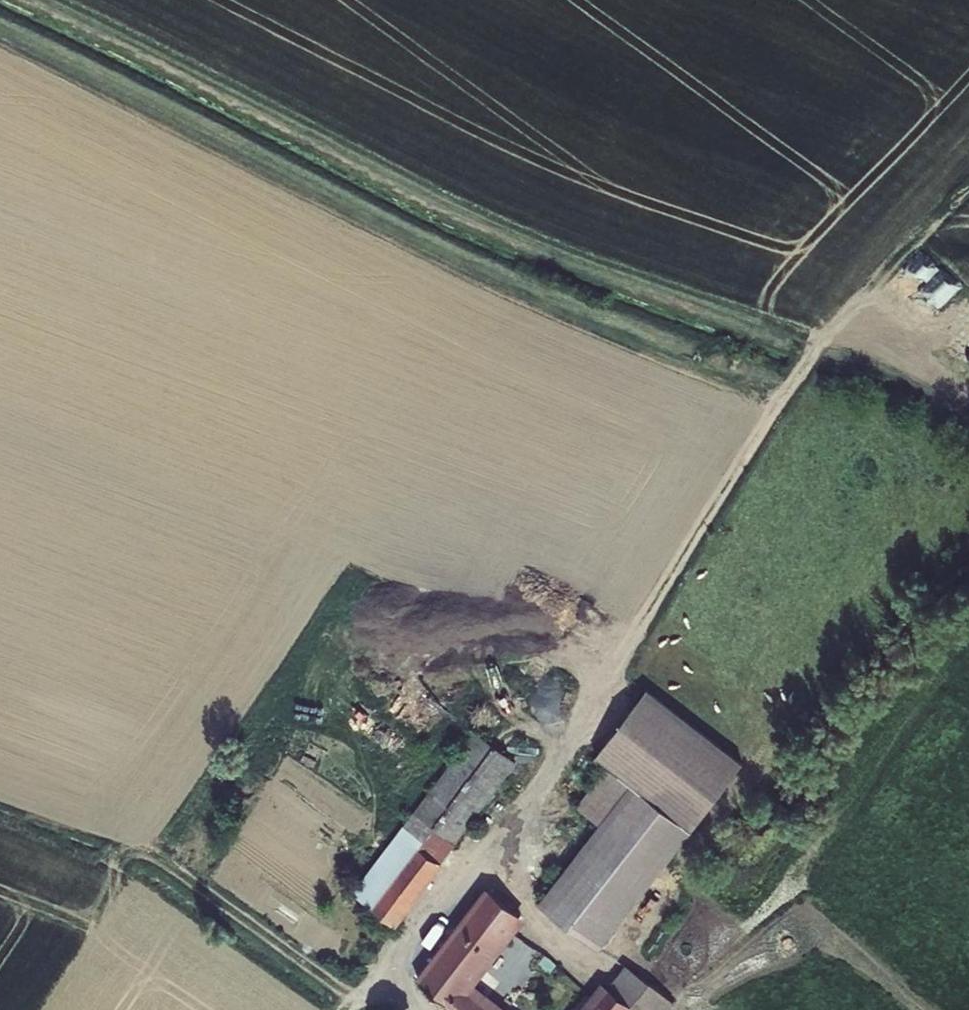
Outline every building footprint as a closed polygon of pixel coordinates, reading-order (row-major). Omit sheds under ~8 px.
[(908,315),(943,280),(917,254),(882,288),(908,315)] [(600,826),(540,904),(600,951),(745,762),(649,689),(597,757),(609,766),(632,785),(600,826)] [(419,847),(495,746),(476,731),(353,893),(373,909),(419,847)] [(495,746),(419,847),(442,864),(517,763),(495,746)] [(632,785),(609,766),(577,807),(600,826),(632,785)] [(442,864),(419,847),(373,909),(398,928),(444,866),(442,864)] [(487,888),(417,980),(449,1007),(446,1009),(508,1009),(476,985),(528,920),(487,888)] [(631,1009),(670,1009),(676,1003),(626,965),(609,988),(634,1006),(631,1009)] [(634,1006),(609,988),(602,983),(580,1009),(631,1009),(634,1006)]
